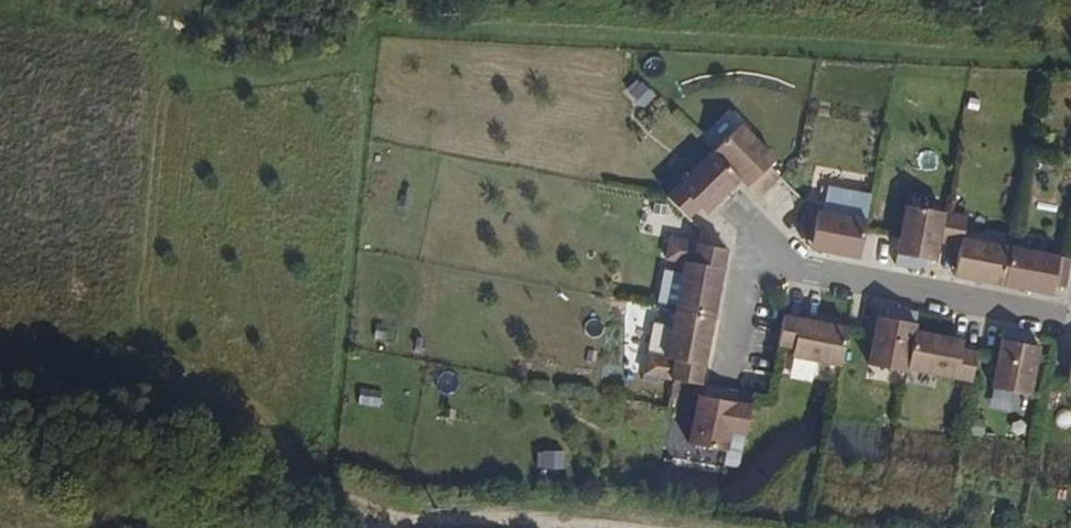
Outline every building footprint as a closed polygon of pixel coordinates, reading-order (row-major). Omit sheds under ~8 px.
[(742,183),(758,198),(777,178),(771,172),(776,166),(739,129),(713,154),(742,183)] [(669,198),(692,221),(704,208),(711,215),(742,183),(713,154),(669,198)] [(896,260),(933,267),(938,243),(944,211),(907,203),(900,236),(896,260)] [(1000,283),(1008,246),(963,237),(968,215),(944,211),(938,243),(956,247),(950,273),(1000,283)] [(813,247),(862,257),(868,229),(869,224),(819,214),(813,247)] [(715,317),(726,250),(700,245),(671,241),(666,271),(683,273),(677,311),(715,317)] [(1000,283),(1060,295),(1068,258),(1008,246),(1000,283)] [(697,383),(704,384),(715,317),(677,311),(669,359),(650,356),(647,375),(674,380),(697,383)] [(850,328),(786,317),(779,356),(843,367),(850,328)] [(915,323),(875,317),(873,332),(868,368),(908,374),(914,330),(915,323)] [(971,383),(976,349),(961,347),(962,337),(914,330),(908,374),(971,383)] [(1033,345),(1001,340),(999,353),(993,388),(1034,395),(1040,360),(1042,346),(1033,345)] [(691,440),(727,446),(729,429),(748,432),(753,403),(734,400),(736,387),(719,384),(712,383),(712,386),(709,403),(698,401),(691,440)]
